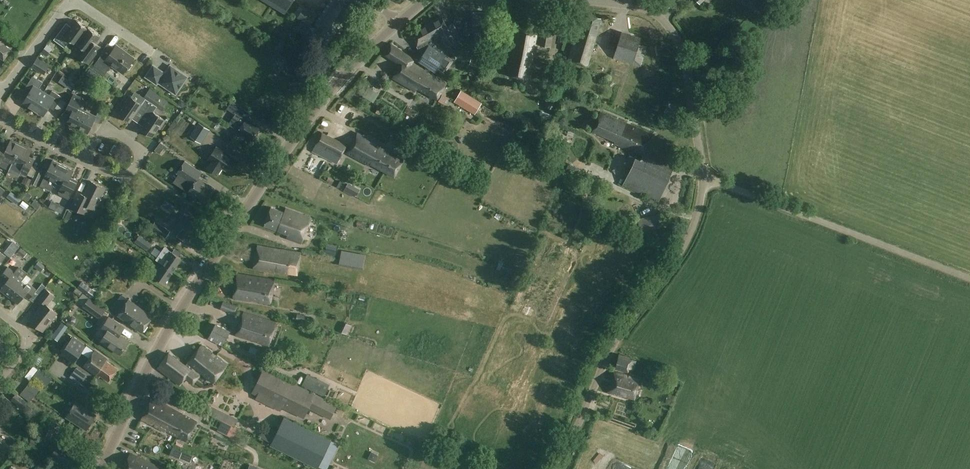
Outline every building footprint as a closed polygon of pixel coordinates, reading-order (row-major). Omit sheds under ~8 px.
[(284,12),(292,0),(265,0),(284,12)] [(342,0),(331,0),(317,20),(318,21),(315,24),(317,26),(308,38),(324,49),(339,26),(341,28),(354,8),(342,0)] [(316,16),(304,8),(298,17),(311,25),(316,16)] [(494,13),(474,12),(474,28),(493,29),(494,13)] [(602,18),(586,14),(582,30),(578,34),(577,34),(570,59),(588,65),(602,18)] [(431,38),(434,37),(435,39),(442,35),(447,45),(461,38),(453,23),(447,25),(442,16),(428,24),(432,32),(429,34),(431,38)] [(71,40),(76,45),(89,28),(88,28),(77,20),(70,30),(64,26),(54,40),(65,48),(71,40)] [(435,39),(434,37),(431,38),(429,34),(432,32),(428,24),(416,30),(410,33),(418,49),(420,48),(424,55),(420,60),(436,71),(441,63),(448,52),(439,46),(435,39)] [(554,28),(543,26),(540,44),(551,46),(554,28)] [(539,31),(516,27),(512,50),(508,74),(529,79),(533,55),(535,56),(539,31)] [(100,36),(89,28),(76,45),(77,45),(77,44),(83,48),(78,56),(88,64),(101,47),(96,43),(100,36)] [(647,46),(620,37),(614,57),(641,66),(647,46)] [(0,41),(0,57),(3,60),(10,50),(3,44),(3,43),(0,41)] [(415,59),(391,43),(384,54),(401,65),(393,78),(416,91),(417,88),(437,99),(447,83),(428,72),(428,71),(413,62),(415,59)] [(52,48),(47,45),(41,53),(47,57),(52,48)] [(135,58),(117,45),(109,56),(104,52),(94,65),(106,73),(112,65),(123,73),(127,68),(129,69),(132,65),(130,64),(135,58)] [(485,58),(472,55),(470,65),(482,68),(485,58)] [(449,56),(439,70),(446,76),(457,62),(449,56)] [(51,66),(38,58),(33,66),(46,75),(51,66)] [(188,77),(184,74),(171,66),(165,74),(154,66),(146,76),(157,84),(159,82),(176,94),(188,77)] [(34,109),(44,92),(39,89),(43,82),(33,76),(24,91),(29,94),(23,103),(34,109)] [(152,103),(158,94),(151,89),(144,97),(146,99),(142,104),(130,96),(124,104),(126,105),(119,114),(130,122),(135,114),(141,118),(152,103)] [(482,103),(462,90),(455,102),(475,114),(482,103)] [(50,95),(44,92),(34,109),(44,116),(49,107),(54,110),(62,97),(52,91),(50,95)] [(66,111),(71,114),(67,123),(70,124),(69,127),(76,130),(77,127),(78,128),(86,111),(90,102),(74,94),(66,111)] [(164,98),(158,94),(152,103),(141,118),(147,122),(142,130),(153,137),(159,128),(160,129),(166,120),(154,112),(158,107),(164,98)] [(63,99),(59,108),(65,111),(69,102),(63,99)] [(244,109),(232,101),(227,108),(236,113),(229,124),(239,130),(238,131),(252,140),(260,128),(246,119),(246,120),(240,115),(244,109)] [(96,116),(86,111),(78,128),(88,133),(94,121),(100,124),(107,109),(101,106),(96,116)] [(675,110),(668,106),(660,123),(668,126),(675,110)] [(629,125),(601,112),(592,132),(618,144),(617,145),(643,157),(645,150),(653,134),(630,124),(629,125)] [(209,129),(199,123),(190,136),(201,143),(209,129)] [(347,145),(323,132),(315,147),(324,152),(325,151),(330,153),(330,155),(340,160),(347,145)] [(384,147),(358,133),(354,140),(356,140),(353,146),(350,145),(346,152),(368,163),(372,164),(394,176),(403,160),(383,148),(384,147)] [(9,170),(13,163),(22,145),(11,140),(8,147),(2,144),(0,148),(0,162),(0,163),(0,166),(9,170)] [(32,150),(22,145),(13,163),(9,170),(19,175),(21,172),(27,175),(35,160),(29,157),(32,150)] [(239,161),(217,147),(209,159),(212,161),(208,168),(218,175),(222,168),(231,173),(239,161)] [(641,160),(635,157),(623,185),(659,201),(676,164),(645,150),(643,157),(641,160)] [(55,182),(56,182),(64,165),(53,160),(40,186),(51,191),(55,182)] [(178,172),(194,183),(188,192),(196,198),(197,195),(207,202),(216,189),(207,183),(205,185),(197,179),(202,172),(185,161),(177,173),(177,174),(178,172)] [(74,171),(64,165),(56,182),(62,185),(59,192),(59,195),(69,199),(78,181),(71,177),(74,171)] [(329,176),(324,187),(350,197),(354,185),(329,176)] [(106,188),(91,181),(83,198),(77,195),(72,206),(84,213),(88,206),(95,209),(106,188)] [(25,202),(22,206),(29,211),(32,207),(25,202)] [(59,204),(56,210),(62,213),(66,207),(59,204)] [(285,212),(271,207),(265,225),(288,233),(287,237),(302,243),(312,217),(286,208),(285,212)] [(175,230),(180,233),(178,236),(185,241),(187,238),(189,239),(198,226),(189,220),(193,215),(187,211),(175,230)] [(663,225),(661,215),(638,220),(640,230),(663,225)] [(170,231),(156,221),(151,228),(166,238),(170,231)] [(142,234),(138,244),(151,250),(155,240),(142,234)] [(10,240),(4,235),(0,239),(0,244),(4,248),(10,240)] [(301,253),(257,245),(253,268),(275,272),(275,270),(297,274),(301,253)] [(164,263),(173,270),(182,258),(165,247),(157,259),(164,263)] [(10,261),(14,266),(24,256),(19,252),(10,261)] [(366,268),(367,254),(343,253),(343,267),(366,268)] [(186,266),(196,264),(195,258),(185,259),(186,266)] [(164,263),(161,268),(157,265),(151,274),(165,283),(173,270),(164,263)] [(9,297),(28,273),(19,266),(14,273),(8,268),(0,277),(5,281),(0,288),(0,291),(9,297)] [(28,273),(9,297),(18,305),(24,296),(29,300),(33,303),(46,287),(42,284),(37,290),(28,283),(26,285),(21,282),(28,273)] [(274,279),(238,273),(233,297),(252,301),(253,299),(258,300),(258,302),(270,304),(274,279)] [(97,292),(82,281),(77,288),(83,292),(83,291),(93,298),(97,292)] [(55,295),(47,289),(39,299),(45,303),(30,321),(43,331),(57,313),(47,305),(55,295)] [(106,310),(84,293),(77,301),(100,319),(106,310)] [(153,315),(129,298),(118,314),(142,331),(153,315)] [(224,306),(223,310),(237,314),(238,310),(224,306)] [(277,323),(244,313),(236,335),(269,346),(277,323)] [(123,326),(109,317),(102,328),(107,331),(101,341),(120,354),(129,341),(119,334),(123,326)] [(231,331),(216,323),(208,339),(223,346),(231,331)] [(351,335),(354,326),(349,323),(345,332),(351,335)] [(61,325),(57,333),(62,336),(66,328),(61,325)] [(86,346),(73,337),(61,353),(74,363),(86,346)] [(227,365),(202,344),(186,364),(199,374),(200,373),(201,372),(214,382),(227,365)] [(108,359),(95,350),(84,365),(97,374),(98,373),(108,380),(117,368),(107,360),(108,359)] [(186,364),(185,365),(169,353),(158,368),(166,374),(167,373),(172,377),(172,378),(180,384),(185,378),(193,385),(201,374),(200,373),(199,374),(186,364)] [(632,358),(619,354),(615,369),(628,373),(632,358)] [(338,406),(263,369),(253,391),(304,417),(308,408),(331,420),(338,406)] [(640,379),(614,372),(608,392),(635,399),(640,379)] [(327,396),(332,387),(309,376),(305,386),(327,396)] [(24,391),(21,394),(31,402),(33,399),(24,391)] [(28,402),(16,393),(12,399),(18,404),(16,406),(22,410),(28,402)] [(178,436),(187,441),(197,422),(153,398),(147,409),(164,418),(166,415),(168,416),(172,409),(179,412),(174,422),(183,427),(178,436)] [(67,416),(87,429),(96,416),(75,403),(67,416)] [(222,420),(235,426),(239,419),(208,404),(204,411),(222,420)] [(166,430),(178,436),(183,427),(174,422),(179,412),(172,409),(168,416),(166,415),(164,418),(147,409),(142,419),(166,432),(166,430)] [(241,430),(235,426),(222,420),(217,430),(236,440),(241,430)] [(329,442),(283,420),(278,431),(266,425),(260,436),(272,442),(271,445),(317,467),(329,442)] [(10,447),(0,438),(0,459),(10,447)] [(67,446),(59,442),(53,456),(72,466),(78,453),(67,447),(67,446)] [(172,447),(169,455),(178,458),(181,451),(172,447)] [(130,454),(123,468),(163,468),(130,454)]
